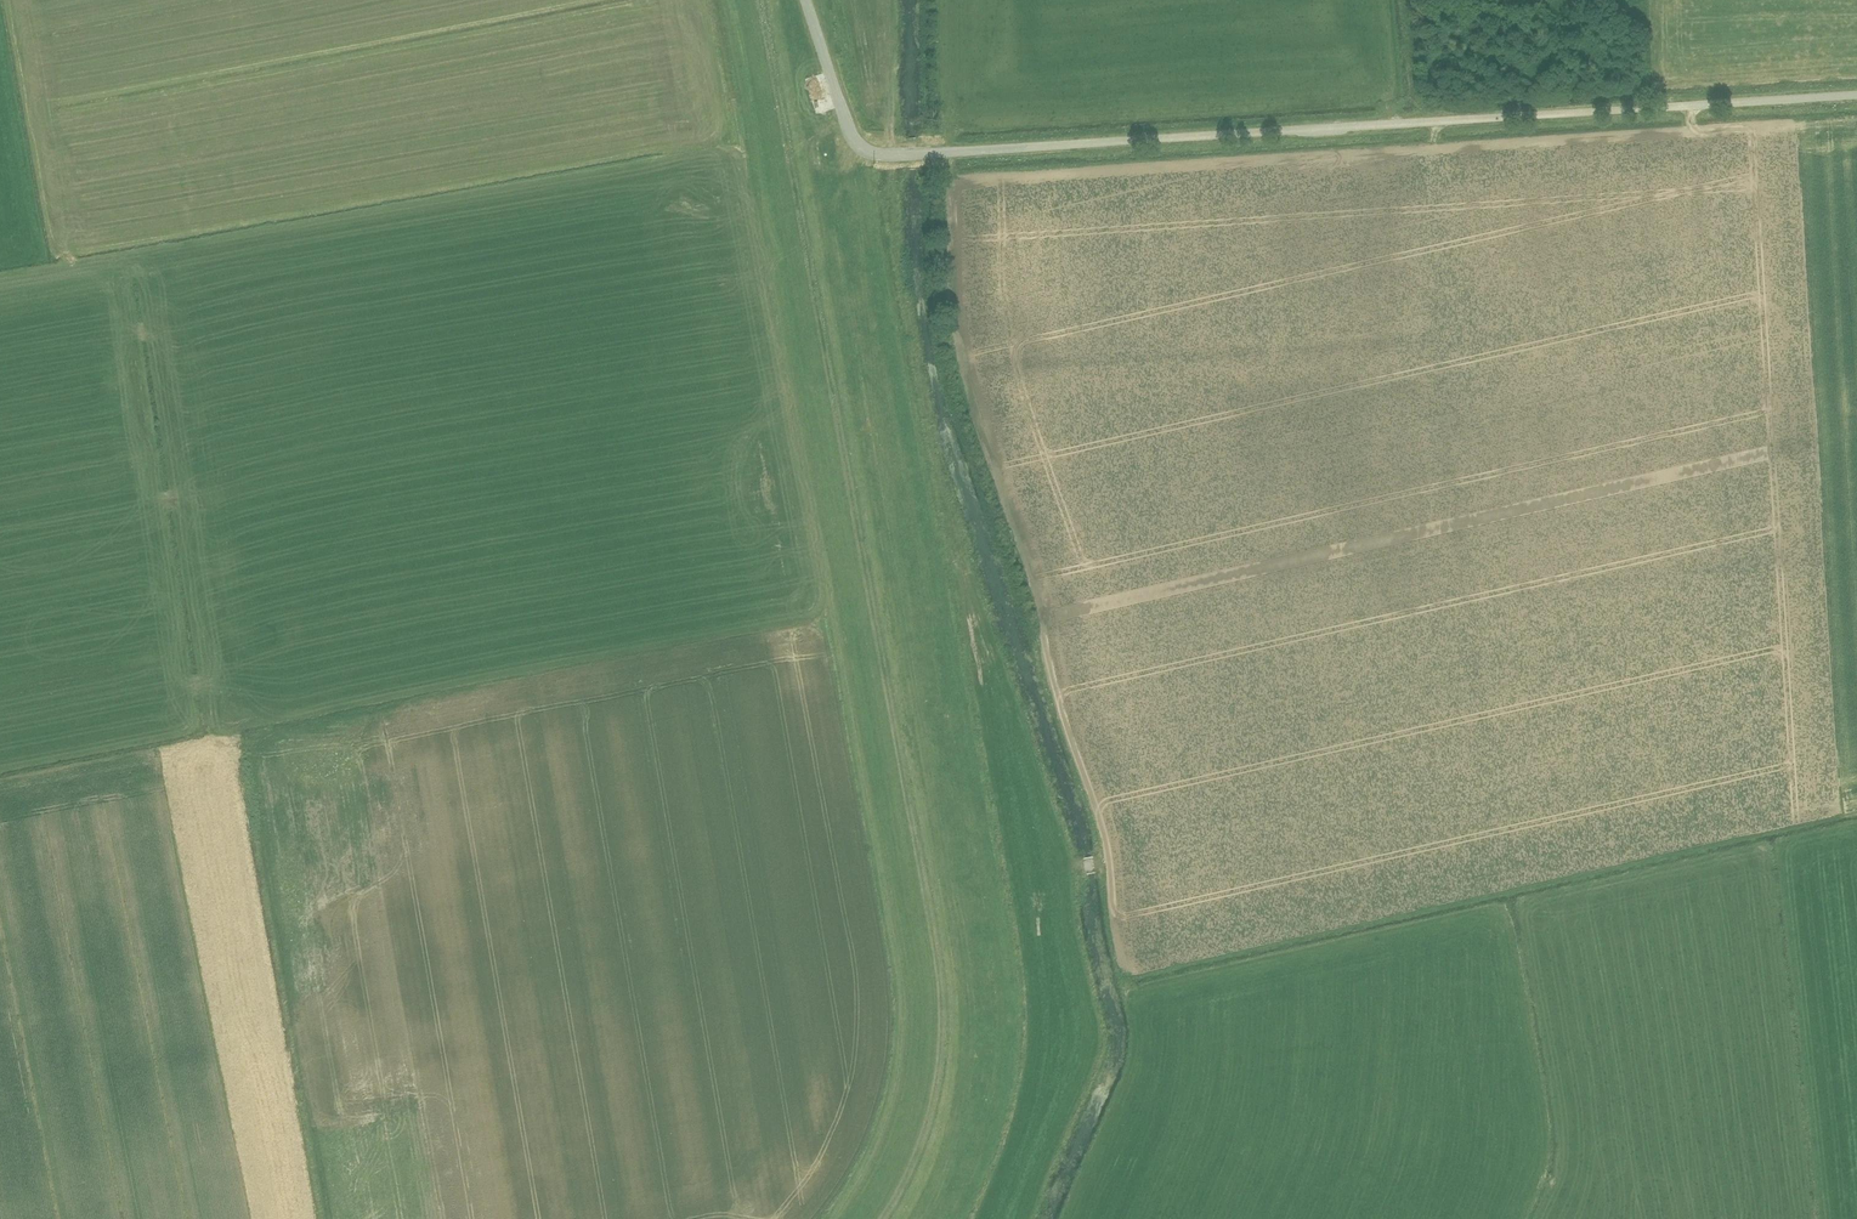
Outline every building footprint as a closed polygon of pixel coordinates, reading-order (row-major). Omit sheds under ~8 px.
[(249,1084),(250,1105),(261,1105),(260,1083),(249,1084)] [(64,1148),(58,1148),(59,1162),(77,1160),(76,1145),(64,1146),(64,1148)] [(118,1155),(120,1162),(128,1158),(126,1152),(118,1155)]
